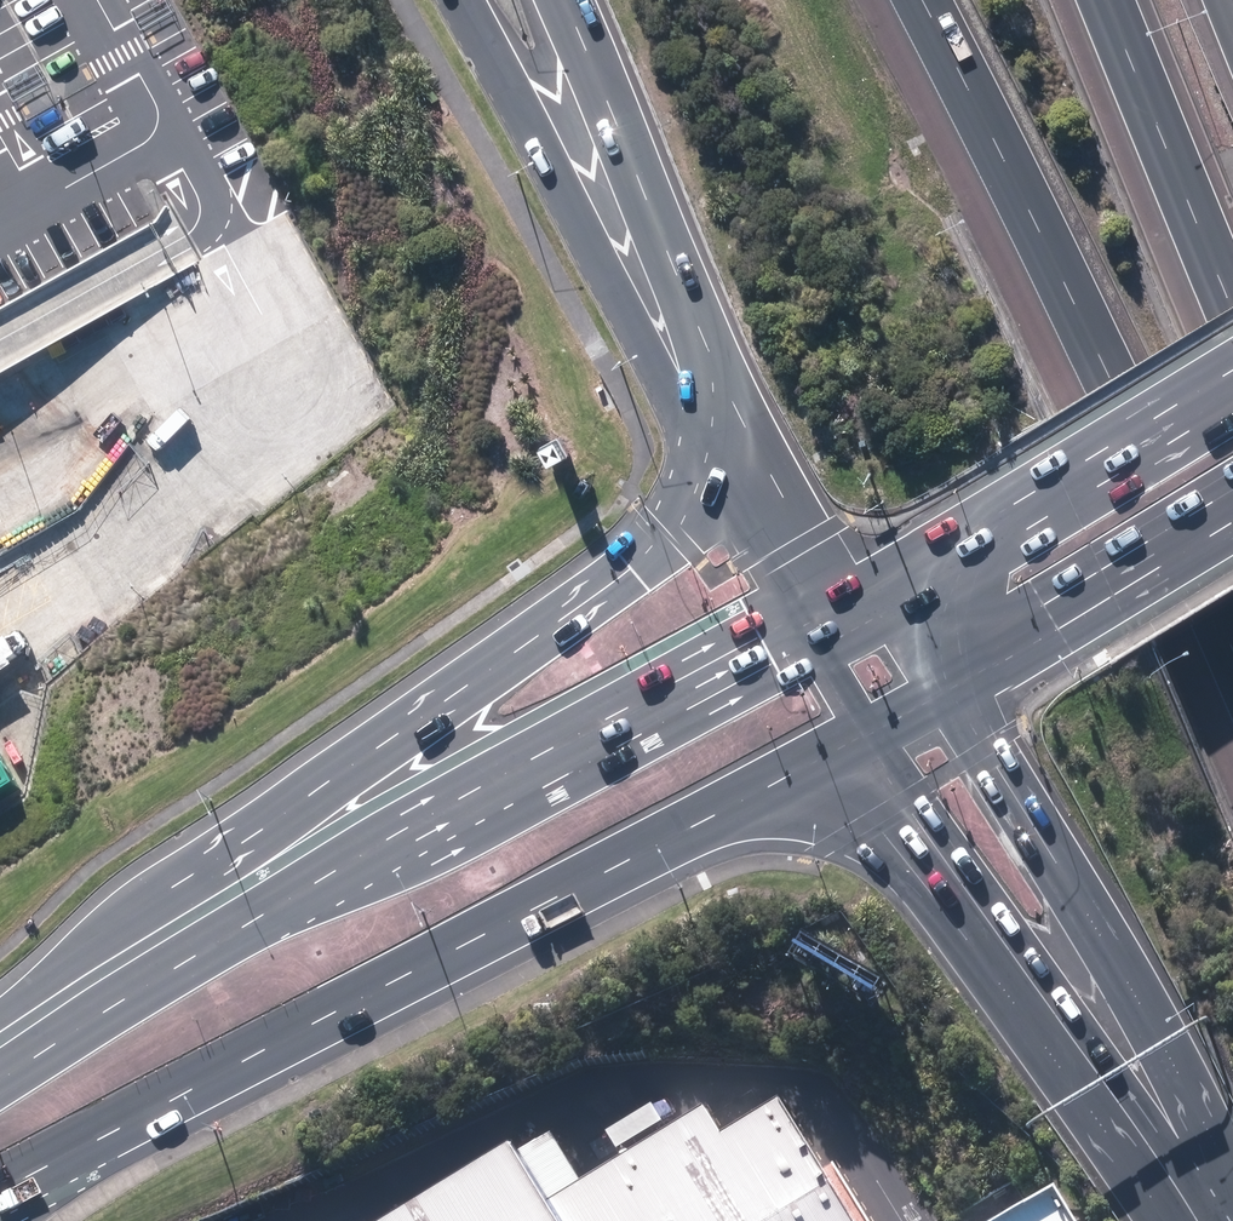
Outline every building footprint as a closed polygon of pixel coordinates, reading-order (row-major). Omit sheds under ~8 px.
[(11,782),(0,763),(0,788),(11,782)] [(782,1092),(725,1127),(707,1102),(583,1173),(554,1126),(519,1147),(515,1139),(378,1220),(860,1220),(782,1092)] [(984,1220),(1083,1220),(1056,1177),(984,1220)]
